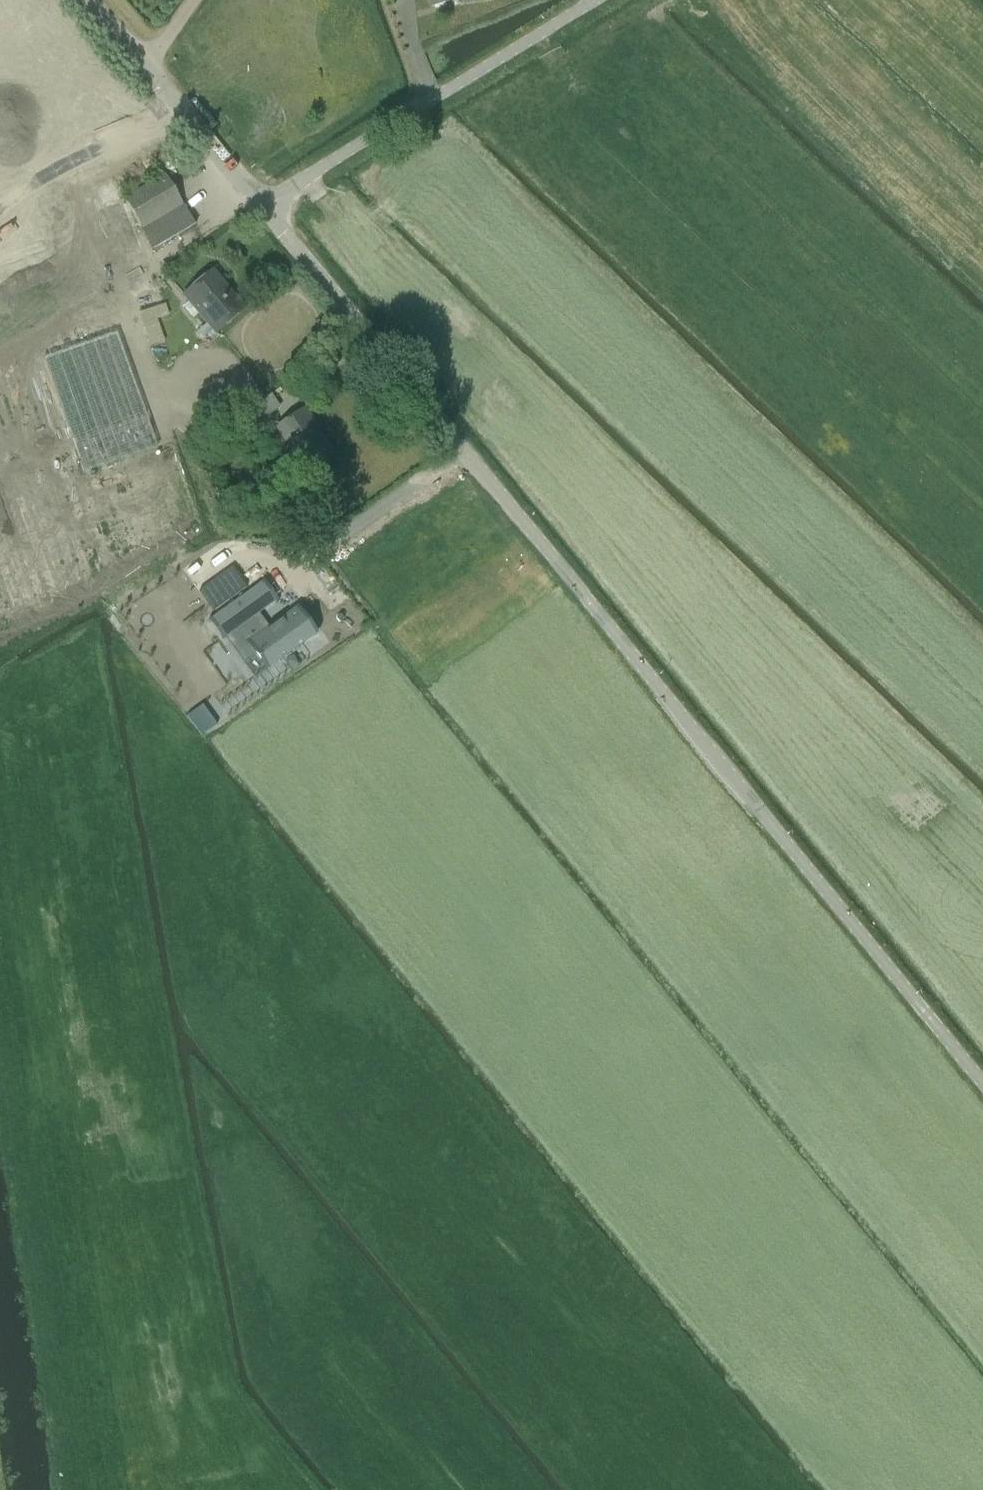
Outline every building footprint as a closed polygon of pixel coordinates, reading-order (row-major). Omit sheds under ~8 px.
[(153,249),(194,225),(164,174),(123,199),(153,249)] [(189,314),(195,309),(215,333),(244,308),(212,271),(183,295),(188,301),(183,306),(189,314)] [(255,405),(236,418),(245,431),(264,419),(255,405)] [(302,409),(277,426),(303,465),(328,449),(302,409)] [(244,593),(209,618),(223,638),(224,637),(225,637),(227,639),(243,662),(255,653),(266,669),(314,634),(294,606),(267,626),(258,613),(244,593)]
